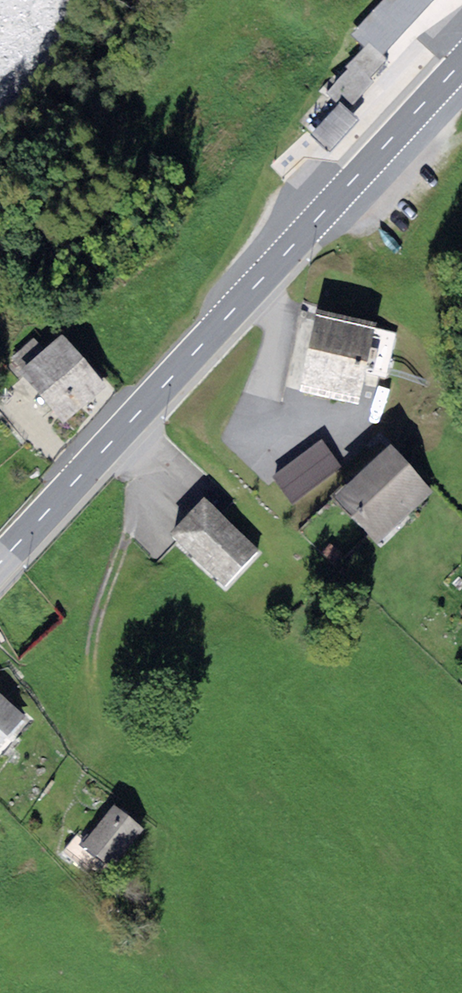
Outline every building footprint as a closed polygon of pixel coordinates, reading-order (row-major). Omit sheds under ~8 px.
[(351,35),(366,49),(372,42),(388,57),(440,0),(383,0),(351,35)] [(388,57),(372,42),(366,49),(349,67),(351,68),(330,91),(342,103),(351,111),(377,82),(372,78),(390,59),(388,57)] [(351,111),(342,103),(310,136),(329,153),(357,121),(351,111)] [(316,309),(298,391),(357,404),(375,322),(316,309)] [(108,386),(62,335),(43,351),(23,368),(18,373),(64,425),(108,386)] [(23,368),(43,351),(33,339),(13,357),(23,368)] [(271,478),(292,504),(340,466),(319,441),(271,478)] [(433,492),(390,445),(333,496),(376,544),(433,492)] [(259,550),(204,497),(169,534),(224,587),(259,550)] [(27,716),(0,692),(0,745),(27,716)] [(145,829),(112,804),(82,843),(115,868),(145,829)]
